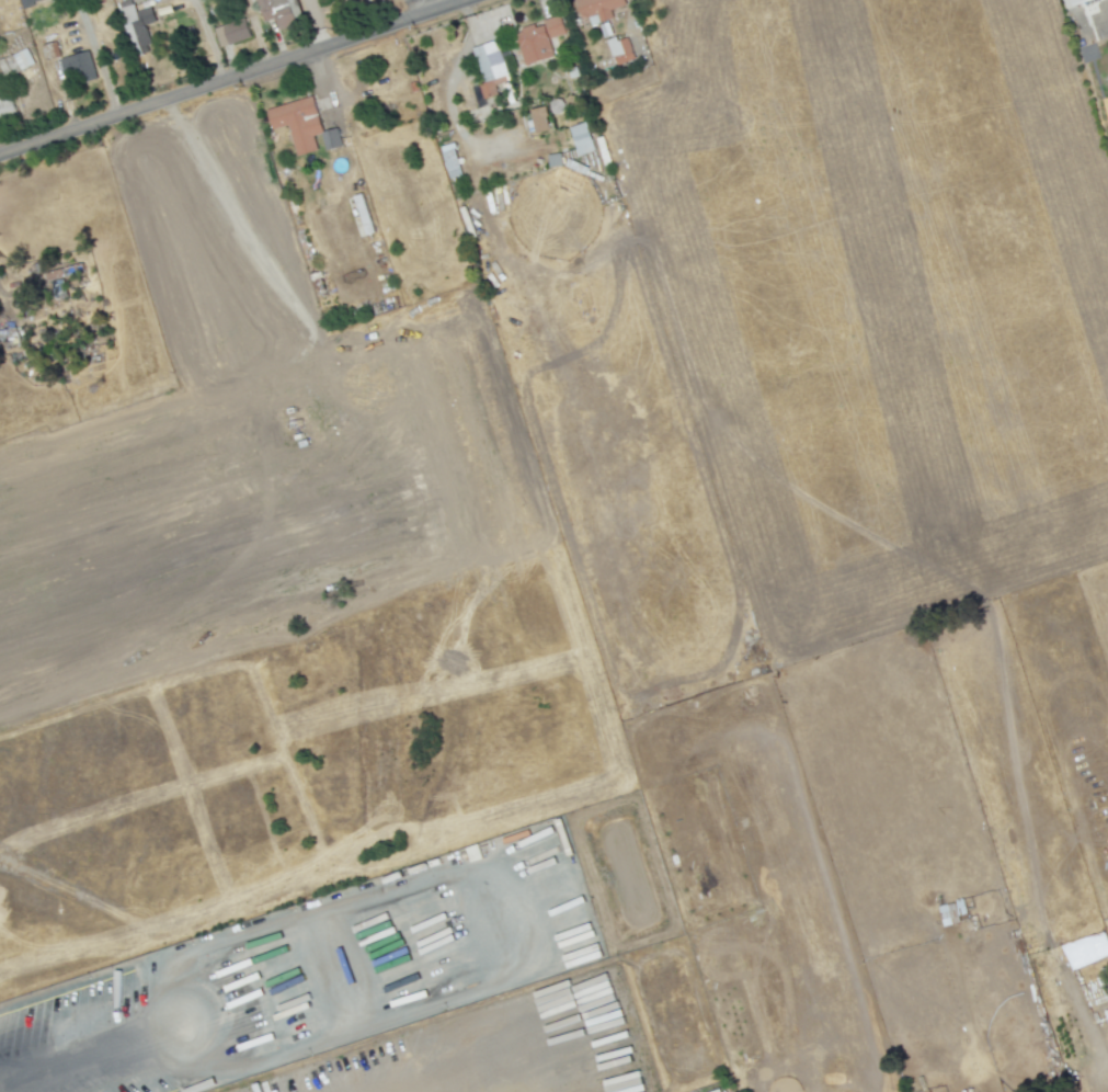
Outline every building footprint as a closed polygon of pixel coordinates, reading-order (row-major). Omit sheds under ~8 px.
[(30,10),(26,0),(47,0),(48,3),(30,10)] [(265,23),(258,0),(292,0),(300,23),(281,31),(276,21),(265,23)] [(586,23),(580,0),(629,0),(631,8),(586,23)] [(123,10),(139,4),(142,11),(157,7),(162,23),(150,26),(156,45),(151,46),(155,53),(138,57),(123,10)] [(553,57),(548,38),(564,33),(559,15),(541,20),(542,23),(514,31),(524,65),(553,57)] [(231,48),(224,25),(249,16),(256,38),(231,48)] [(614,65),(634,59),(627,37),(617,40),(616,36),(606,40),(614,65)] [(472,48),(482,81),(478,83),(483,99),(497,94),(494,85),(509,80),(496,40),(472,48)] [(49,62),(44,47),(58,42),(62,55),(49,62)] [(5,75),(33,65),(28,49),(0,58),(0,60),(5,75)] [(65,61),(94,52),(105,86),(89,91),(83,73),(70,78),(65,61)] [(470,85),(477,107),(484,105),(478,83),(470,85)] [(24,127),(0,138),(0,92),(10,88),(24,127)] [(276,130),(270,110),(318,94),(328,133),(316,136),(320,151),(301,158),(292,125),(276,130)] [(534,133),(549,130),(544,106),(529,109),(534,133)] [(569,126),(576,155),(593,151),(586,122),(569,126)] [(327,136),(342,130),(347,151),(333,156),(327,136)] [(548,167),(561,166),(561,153),(547,154),(548,167)] [(50,283),(47,272),(87,264),(89,274),(50,283)] [(59,302),(55,285),(69,281),(72,299),(59,302)]
